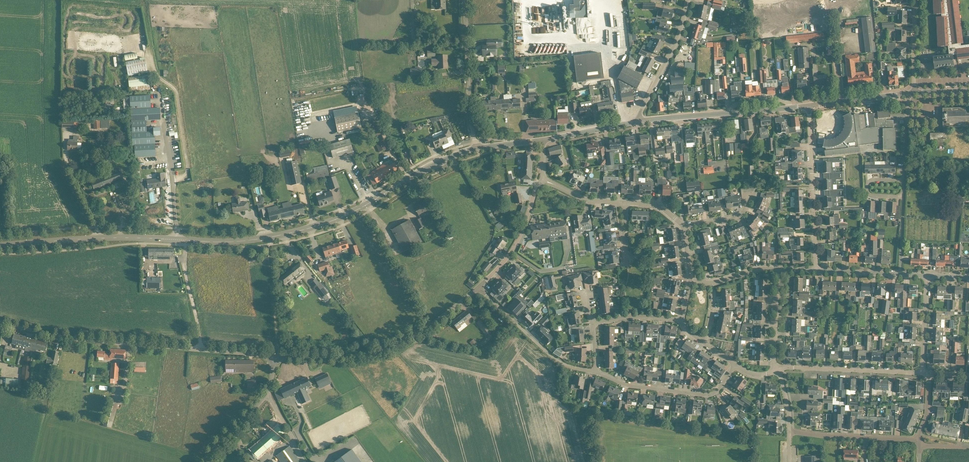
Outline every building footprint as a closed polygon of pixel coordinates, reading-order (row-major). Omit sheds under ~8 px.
[(436,10),(446,9),(445,0),(436,0),(436,10)] [(569,6),(569,7),(570,19),(574,18),(583,18),(586,14),(586,4),(579,12),(579,6),(580,6),(580,0),(573,0),(573,5),(573,6),(570,6),(569,6)] [(844,6),(848,5),(848,8),(853,8),(851,0),(843,0),(844,6)] [(949,56),(953,55),(961,54),(961,58),(968,57),(968,58),(968,45),(961,46),(958,19),(960,19),(958,0),(934,0),(934,15),(941,14),(942,17),(937,18),(938,47),(948,46),(949,56)] [(698,6),(697,8),(699,9),(698,12),(706,13),(709,14),(711,8),(707,7),(703,6),(699,5),(699,6),(698,6)] [(777,7),(770,8),(772,18),(773,18),(773,20),(781,19),(780,12),(778,13),(777,7)] [(797,7),(790,8),(792,19),(798,18),(799,22),(802,21),(801,14),(798,15),(797,7)] [(899,16),(898,24),(907,24),(907,19),(907,15),(907,12),(900,11),(900,8),(888,7),(888,15),(899,16)] [(673,14),(672,14),(673,11),(663,9),(660,8),(659,12),(662,13),(662,16),(671,19),(672,17),(673,18),(673,14)] [(770,8),(760,10),(762,20),(772,18),(770,8)] [(785,17),(782,17),(783,24),(786,24),(785,20),(792,19),(790,8),(783,9),(785,17)] [(698,12),(696,18),(702,19),(704,20),(708,21),(709,14),(706,13),(698,12)] [(872,17),(862,18),(866,53),(876,52),(872,17)] [(656,19),(656,22),(655,25),(659,26),(658,30),(659,30),(659,31),(662,32),(663,31),(667,33),(669,26),(661,23),(661,20),(656,19)] [(695,25),(693,31),(703,34),(705,28),(701,26),(700,26),(695,25)] [(693,31),(691,38),(696,39),(698,40),(697,43),(707,43),(708,40),(702,38),(703,34),(693,31)] [(894,35),(894,42),(897,42),(901,42),(906,42),(906,41),(907,41),(907,40),(907,39),(907,38),(907,31),(901,31),(897,31),(897,35),(894,35)] [(650,40),(649,43),(660,49),(663,43),(659,41),(661,36),(661,35),(652,36),(650,39),(650,40)] [(787,37),(787,38),(787,43),(808,41),(808,35),(787,37)] [(487,45),(482,45),(483,55),(486,55),(486,57),(493,56),(493,55),(496,55),(495,46),(501,46),(501,40),(492,40),(487,40),(487,45)] [(648,43),(643,51),(649,54),(651,56),(653,52),(657,55),(660,49),(649,43),(648,43)] [(714,43),(714,46),(714,60),(725,60),(725,57),(718,57),(718,43),(717,43),(714,43)] [(887,52),(896,52),(896,51),(897,52),(897,59),(900,59),(900,60),(901,60),(901,59),(906,59),(906,55),(906,52),(906,48),(897,48),(896,48),(896,44),(887,44),(887,52)] [(803,48),(798,49),(799,63),(800,68),(810,68),(810,64),(808,48),(803,48)] [(641,62),(642,62),(651,67),(652,67),(653,65),(652,64),(654,61),(649,58),(647,57),(649,54),(641,50),(640,50),(638,54),(644,57),(641,62)] [(145,58),(140,58),(140,59),(135,60),(135,59),(138,58),(137,53),(125,55),(126,61),(134,59),(134,60),(125,62),(128,76),(142,73),(143,75),(128,77),(130,92),(150,90),(148,75),(145,75),(145,73),(148,73),(145,58)] [(573,56),(577,83),(586,82),(586,81),(604,78),(601,53),(573,56)] [(852,56),(852,55),(845,56),(849,85),(873,82),(872,75),(873,75),(871,64),(865,65),(866,72),(855,73),(854,62),(859,62),(858,54),(854,54),(855,56),(852,56)] [(431,59),(431,65),(442,65),(442,69),(448,69),(447,55),(442,56),(438,56),(438,59),(431,59)] [(953,55),(949,56),(933,58),(935,69),(954,66),(953,55)] [(629,62),(626,67),(634,71),(637,66),(629,62)] [(651,67),(642,62),(640,65),(639,68),(643,70),(642,71),(647,74),(649,70),(650,70),(651,68),(651,67)] [(684,70),(685,62),(678,63),(674,70),(674,78),(671,78),(671,85),(669,85),(669,88),(670,94),(668,95),(668,97),(669,103),(678,102),(678,97),(677,95),(676,92),(683,91),(683,89),(683,86),(684,70)] [(695,63),(685,62),(684,70),(694,70),(695,63)] [(815,64),(810,64),(810,68),(810,72),(810,74),(810,77),(814,77),(815,87),(823,86),(823,83),(827,82),(826,75),(818,76),(817,64),(815,64)] [(410,68),(410,75),(423,74),(422,68),(418,68),(418,66),(415,66),(415,68),(410,68)] [(634,71),(626,67),(624,66),(618,78),(618,79),(621,94),(622,102),(634,100),(632,92),(634,89),(636,90),(643,76),(634,71)] [(897,72),(892,73),(891,71),(892,71),(892,66),(888,67),(889,81),(890,86),(899,85),(898,76),(897,72)] [(780,70),(776,71),(777,80),(778,87),(781,87),(781,88),(782,93),(782,94),(785,93),(789,92),(789,87),(788,77),(781,78),(780,70)] [(803,74),(797,75),(798,81),(798,89),(807,88),(807,81),(811,81),(810,77),(810,74),(806,74),(806,77),(803,77),(803,74)] [(608,98),(604,99),(606,110),(613,108),(612,102),(613,102),(609,80),(605,81),(605,82),(606,86),(606,88),(608,98)] [(705,94),(714,94),(714,80),(705,80),(705,88),(705,94)] [(714,80),(714,94),(717,94),(717,99),(724,99),(724,93),(719,93),(718,80),(715,80),(714,80)] [(770,88),(767,89),(767,94),(775,94),(774,88),(778,87),(777,80),(770,80),(770,81),(771,84),(770,84),(770,88)] [(734,86),(730,86),(731,92),(731,98),(735,98),(735,99),(738,98),(738,97),(739,97),(739,96),(742,96),(741,82),(734,82),(734,86)] [(383,84),(377,85),(379,94),(385,93),(383,84)] [(752,85),(745,85),(746,97),(753,96),(752,86),(752,85)] [(752,86),(753,96),(754,96),(754,97),(757,96),(756,96),(760,95),(759,85),(752,86),(752,85),(752,86)] [(684,96),(682,96),(683,102),(683,106),(683,110),(691,109),(691,106),(691,102),(695,101),(695,95),(690,95),(690,94),(688,94),(688,89),(687,89),(687,86),(683,86),(683,89),(684,96)] [(695,95),(695,101),(697,101),(698,108),(706,107),(706,106),(705,102),(705,99),(704,100),(702,91),(702,87),(695,87),(695,95)] [(135,145),(135,152),(135,157),(155,156),(154,136),(160,136),(160,128),(153,128),(154,132),(147,132),(146,121),(160,120),(160,108),(151,108),(150,95),(130,97),(131,115),(131,116),(131,121),(132,127),(132,133),(133,146),(135,145)] [(595,95),(596,105),(597,105),(598,111),(606,110),(604,99),(603,99),(604,100),(600,101),(599,95),(595,95)] [(660,103),(659,96),(656,96),(657,103),(654,103),(655,107),(656,107),(657,112),(663,111),(663,103),(660,103)] [(496,110),(495,97),(490,97),(491,101),(483,101),(483,111),(496,110)] [(495,97),(496,110),(508,109),(507,100),(496,100),(495,97)] [(520,99),(507,100),(508,109),(520,108),(520,103),(520,99)] [(576,103),(571,104),(571,109),(572,114),(577,113),(579,112),(580,115),(583,115),(583,116),(590,115),(589,110),(588,106),(579,108),(579,109),(576,109),(576,103)] [(943,133),(944,139),(948,139),(948,127),(966,127),(968,126),(968,114),(966,114),(966,108),(943,108),(943,115),(943,120),(943,127),(943,133)] [(823,147),(823,148),(824,148),(826,148),(826,151),(825,151),(826,156),(861,152),(860,147),(858,147),(858,146),(879,143),(879,149),(883,149),(883,150),(896,150),(896,128),(894,128),(894,120),(888,120),(888,121),(886,121),(886,118),(888,118),(887,118),(887,116),(891,115),(890,110),(877,112),(878,113),(874,113),(868,114),(868,113),(864,113),(864,114),(859,115),(859,114),(854,115),(852,116),(851,115),(851,113),(850,113),(850,114),(843,117),(844,117),(844,120),(845,120),(845,123),(845,126),(844,126),(844,127),(845,127),(844,129),(843,130),(844,130),(843,133),(842,132),(842,133),(840,135),(838,137),(837,137),(838,137),(835,139),(835,138),(835,139),(832,140),(832,139),(831,140),(829,140),(828,140),(825,140),(824,147),(823,147)] [(550,120),(551,132),(557,131),(556,124),(568,124),(567,115),(568,115),(568,112),(557,113),(557,120),(556,120),(550,120)] [(334,117),(338,133),(361,128),(358,113),(334,117)] [(761,128),(759,128),(760,136),(768,135),(768,131),(767,125),(770,125),(770,122),(769,117),(760,118),(761,123),(761,126),(761,128)] [(789,134),(788,125),(788,124),(784,124),(784,119),(782,118),(781,118),(781,117),(779,118),(775,119),(775,123),(777,123),(777,125),(776,125),(777,133),(785,133),(785,134),(786,135),(789,135),(789,134)] [(791,125),(788,125),(789,134),(796,133),(795,127),(800,127),(799,122),(798,122),(798,118),(797,118),(797,117),(794,117),(794,118),(790,118),(791,125)] [(109,119),(102,120),(94,120),(94,129),(101,129),(101,128),(110,128),(109,119)] [(752,119),(743,120),(744,125),(744,126),(740,127),(741,134),(740,134),(741,144),(747,144),(746,135),(747,135),(746,131),(753,131),(752,124),(752,119)] [(367,124),(379,152),(387,149),(375,120),(367,124)] [(551,132),(550,120),(537,120),(531,120),(531,121),(526,121),(526,132),(551,132)] [(738,120),(727,121),(727,126),(728,127),(731,127),(731,129),(729,130),(730,135),(734,134),(733,129),(739,129),(739,125),(738,120)] [(719,122),(711,123),(712,130),(712,135),(713,139),(716,138),(716,137),(715,129),(720,128),(720,127),(719,122)] [(705,131),(705,132),(706,144),(711,144),(710,140),(709,140),(709,135),(712,135),(712,130),(711,123),(704,124),(705,131)] [(701,132),(705,132),(705,131),(704,124),(697,125),(697,130),(697,132),(698,132),(698,136),(702,136),(701,132)] [(678,127),(671,128),(672,138),(671,138),(672,142),(678,141),(679,141),(679,139),(680,138),(681,138),(680,133),(679,134),(679,132),(678,127)] [(664,137),(663,128),(656,129),(657,137),(657,140),(662,139),(665,139),(664,137)] [(671,128),(663,128),(664,137),(665,139),(671,138),(672,138),(671,128)] [(443,135),(438,137),(442,146),(448,143),(446,138),(451,136),(448,129),(442,132),(443,135)] [(686,140),(686,144),(696,143),(695,136),(693,137),(692,130),(685,130),(685,140),(686,140)] [(442,146),(438,137),(436,133),(433,134),(432,136),(426,139),(426,141),(428,146),(433,144),(435,148),(442,146)] [(944,139),(943,133),(930,133),(930,141),(936,140),(936,146),(944,146),(944,139)] [(641,146),(638,146),(639,153),(639,156),(642,155),(646,155),(645,152),(646,152),(647,152),(648,151),(649,150),(649,149),(648,144),(649,144),(648,135),(639,136),(641,146)] [(73,136),(73,139),(68,139),(68,150),(77,150),(77,143),(79,143),(79,138),(79,136),(73,136)] [(639,153),(638,146),(635,147),(634,137),(625,138),(627,147),(631,146),(632,154),(633,158),(639,157),(639,156),(639,153)] [(329,145),(332,153),(333,158),(348,153),(349,155),(353,154),(353,152),(349,139),(329,145)] [(612,140),(612,141),(609,141),(610,150),(621,149),(620,140),(616,140),(616,139),(612,140)] [(593,144),(591,144),(586,145),(587,150),(587,154),(588,157),(593,157),(593,153),(595,153),(596,154),(598,154),(598,156),(604,155),(603,147),(598,147),(597,142),(593,143),(593,144)] [(726,152),(727,152),(727,157),(734,156),(733,144),(726,144),(726,152)] [(561,155),(561,153),(562,153),(560,146),(553,147),(553,148),(548,149),(550,156),(557,154),(558,157),(554,160),(559,167),(566,162),(562,155),(561,155)] [(369,157),(372,162),(374,161),(375,162),(379,161),(376,154),(369,157)] [(522,166),(532,167),(533,154),(523,154),(522,166)] [(823,168),(833,167),(833,163),(843,162),(843,158),(829,159),(829,162),(823,162),(823,168)] [(94,162),(97,173),(100,172),(100,170),(107,168),(105,160),(98,162),(97,161),(94,162)] [(287,163),(292,185),(302,183),(297,161),(287,163)] [(387,163),(382,166),(388,176),(399,170),(396,165),(394,162),(389,166),(387,163)] [(306,170),(308,180),(308,182),(316,181),(316,180),(319,179),(319,178),(320,178),(320,179),(326,178),(326,176),(329,175),(327,165),(306,170)] [(371,174),(368,176),(372,183),(376,181),(377,183),(388,176),(382,166),(375,170),(371,173),(371,174)] [(521,178),(531,179),(532,167),(522,166),(521,178)] [(829,176),(843,176),(843,172),(833,172),(833,167),(823,168),(823,169),(822,169),(822,172),(823,172),(823,173),(829,173),(829,176)] [(99,179),(96,180),(91,182),(94,190),(124,179),(122,174),(120,168),(98,177),(99,179)] [(574,174),(573,174),(571,173),(569,177),(571,179),(569,182),(574,184),(575,184),(580,186),(582,182),(585,178),(581,176),(580,177),(578,176),(574,174)] [(147,181),(147,184),(148,189),(166,186),(165,178),(164,178),(164,174),(157,175),(157,179),(147,181)] [(802,174),(790,175),(787,175),(787,180),(784,181),(785,184),(788,184),(797,183),(797,180),(802,180),(802,179),(803,179),(803,175),(802,175),(802,174)] [(339,187),(335,176),(328,179),(331,190),(339,187)] [(824,185),(833,185),(833,180),(843,180),(843,176),(829,176),(829,180),(823,180),(824,185)] [(642,195),(645,195),(645,186),(645,183),(645,182),(645,178),(639,178),(636,178),(636,182),(636,186),(639,186),(639,194),(642,194),(642,195)] [(588,179),(586,186),(590,186),(590,187),(590,192),(598,193),(598,188),(602,188),(601,189),(602,189),(602,184),(602,181),(597,181),(597,179),(588,179)] [(662,195),(665,195),(665,196),(668,195),(670,196),(670,191),(670,186),(666,186),(666,181),(665,180),(662,180),(662,179),(657,179),(658,184),(658,189),(662,189),(662,190),(662,195)] [(614,186),(618,187),(618,180),(612,180),(612,181),(607,181),(606,185),(606,193),(614,193),(614,186)] [(624,195),(627,195),(627,185),(624,185),(624,183),(621,183),(621,180),(618,180),(618,187),(621,187),(621,193),(624,193),(624,195)] [(691,192),(695,192),(700,191),(699,181),(686,182),(687,192),(691,192)] [(500,185),(501,190),(502,193),(512,191),(512,192),(517,191),(515,182),(500,185)] [(645,186),(645,195),(647,196),(647,194),(650,194),(651,189),(654,190),(654,186),(653,186),(653,182),(645,182),(645,183),(645,186)] [(830,194),(844,193),(844,189),(833,190),(833,185),(824,185),(824,191),(830,190),(830,194)] [(725,188),(721,189),(722,197),(723,202),(725,201),(726,203),(726,208),(732,207),(731,196),(731,195),(730,195),(730,196),(728,197),(725,197),(725,196),(726,196),(725,191),(725,188)] [(733,190),(730,190),(731,195),(731,196),(732,207),(738,206),(738,202),(741,202),(740,195),(733,196),(733,190)] [(793,196),(793,202),(802,202),(802,199),(803,199),(803,190),(795,191),(795,196),(793,196)] [(319,205),(320,205),(320,206),(329,203),(329,202),(334,200),(331,191),(317,196),(319,201),(318,202),(318,203),(318,204),(318,205),(319,205)] [(824,202),(834,202),(834,197),(844,197),(844,193),(830,194),(830,197),(824,197),(824,202)] [(757,200),(756,202),(769,207),(770,204),(766,202),(767,200),(760,197),(758,200),(757,200)] [(236,203),(232,204),(233,212),(249,210),(248,202),(240,202),(240,198),(235,198),(236,203)] [(714,203),(713,199),(708,200),(708,198),(704,198),(705,206),(708,205),(709,212),(712,211),(712,212),(715,212),(714,203)] [(867,209),(867,212),(869,212),(869,219),(877,219),(878,204),(875,204),(875,202),(868,201),(867,209)] [(879,202),(878,207),(878,213),(885,213),(884,220),(888,220),(888,210),(885,210),(886,202),(885,202),(884,202),(882,201),(882,202),(879,202)] [(414,208),(417,212),(419,216),(430,209),(428,206),(426,202),(414,208)] [(756,202),(755,204),(757,205),(755,208),(763,212),(769,216),(772,209),(769,207),(756,202)] [(802,202),(793,202),(794,208),(795,208),(796,213),(804,213),(803,205),(802,205),(802,202)] [(834,202),(824,202),(824,208),(830,208),(830,211),(844,211),(844,207),(834,207),(834,202)] [(895,219),(899,219),(900,206),(896,206),(896,203),(890,203),(889,213),(891,213),(891,217),(894,217),(894,219),(895,219)] [(302,204),(285,208),(288,218),(305,213),(302,204)] [(275,210),(268,212),(270,222),(288,218),(285,208),(280,209),(279,210),(278,206),(274,207),(275,210)] [(595,217),(602,218),(604,226),(605,229),(611,228),(610,225),(614,224),(614,222),(613,218),(612,211),(602,211),(602,212),(595,211),(595,217)] [(751,217),(749,218),(759,228),(761,226),(763,223),(760,221),(758,219),(754,215),(752,218),(751,217)] [(834,225),(838,225),(838,219),(839,219),(839,215),(833,215),(833,217),(826,218),(827,225),(834,225)] [(574,222),(575,229),(576,233),(584,232),(584,231),(591,230),(591,226),(590,219),(582,220),(581,216),(573,217),(574,222)] [(799,216),(794,217),(791,217),(791,225),(795,224),(795,228),(804,228),(804,220),(799,220),(799,216)] [(421,218),(415,221),(419,229),(422,227),(425,226),(421,218)] [(759,228),(749,218),(747,220),(749,221),(746,224),(755,232),(757,229),(759,228)] [(391,230),(394,234),(404,252),(422,242),(412,224),(410,220),(391,230)] [(565,221),(548,224),(549,234),(550,238),(550,242),(555,241),(554,238),(562,236),(563,240),(568,239),(566,232),(565,221)] [(548,224),(530,226),(532,237),(549,234),(548,224)] [(739,224),(733,227),(737,237),(739,240),(742,238),(739,233),(742,231),(739,224)] [(663,234),(664,237),(676,235),(675,229),(671,230),(670,225),(660,227),(661,231),(663,231),(663,234)] [(737,237),(733,227),(727,229),(731,237),(734,235),(736,241),(739,240),(737,237)] [(701,234),(698,235),(700,241),(708,239),(708,238),(708,236),(707,235),(711,235),(709,229),(702,231),(700,231),(701,234)] [(826,239),(827,239),(827,240),(834,240),(837,239),(836,229),(832,229),(832,233),(827,233),(827,236),(826,236),(826,239)] [(602,234),(603,239),(606,239),(616,238),(615,232),(610,233),(606,233),(605,230),(599,230),(600,234),(602,234)] [(676,235),(664,237),(663,237),(664,244),(669,243),(669,242),(677,241),(676,235)] [(864,253),(864,256),(865,256),(864,260),(866,260),(865,263),(873,263),(873,258),(873,257),(873,253),(873,249),(877,250),(877,248),(877,235),(871,235),(871,241),(870,241),(870,249),(870,253),(864,253)] [(491,244),(487,250),(491,252),(490,254),(490,255),(492,256),(493,256),(495,254),(495,255),(499,249),(501,250),(506,242),(505,242),(507,240),(503,237),(501,240),(498,238),(497,240),(494,246),(491,244)] [(599,250),(601,249),(611,248),(610,244),(616,243),(616,238),(606,239),(603,239),(604,246),(598,247),(598,248),(596,248),(596,250),(598,250),(599,250)] [(706,248),(708,248),(718,246),(717,242),(712,243),(711,238),(708,238),(708,239),(700,241),(701,247),(706,245),(706,248)] [(793,239),(789,239),(789,246),(791,246),(791,250),(800,249),(800,246),(803,246),(802,238),(797,239),(793,239)] [(338,243),(337,243),(340,252),(341,252),(340,251),(349,248),(348,245),(346,240),(338,243)] [(540,248),(541,248),(541,250),(549,249),(548,247),(550,247),(549,241),(539,243),(540,248)] [(334,244),(323,248),(324,253),(326,257),(336,254),(337,258),(342,256),(340,252),(337,243),(334,244)] [(936,266),(945,267),(945,256),(942,255),(942,260),(942,261),(940,261),(940,259),(940,258),(936,258),(937,249),(936,249),(936,244),(937,244),(937,243),(933,243),(933,249),(933,259),(932,264),(936,264),(936,266)] [(350,247),(353,257),(360,255),(357,245),(350,247)] [(703,252),(704,258),(713,256),(712,253),(714,253),(713,250),(719,249),(718,246),(708,248),(709,251),(703,252)] [(957,257),(962,258),(961,260),(961,262),(961,267),(964,267),(964,268),(968,268),(968,267),(968,258),(965,257),(962,257),(962,246),(958,246),(958,249),(958,256),(957,257)] [(149,249),(149,256),(149,259),(157,259),(157,257),(174,257),(174,249),(149,248),(149,249)] [(608,255),(609,259),(618,257),(617,252),(614,252),(614,251),(612,251),(612,248),(611,248),(601,249),(602,253),(608,255)] [(917,265),(920,265),(920,255),(920,253),(921,249),(918,249),(917,255),(917,258),(917,260),(911,259),(911,265),(915,265),(915,266),(917,266),(917,265)] [(750,252),(744,254),(747,265),(753,263),(752,258),(750,252)] [(850,256),(850,257),(849,262),(857,263),(858,256),(859,256),(859,252),(855,252),(855,256),(850,256)] [(882,259),(882,264),(890,264),(891,257),(890,257),(891,253),(887,252),(882,252),(882,257),(882,259)] [(747,265),(744,254),(741,255),(741,254),(738,255),(739,259),(740,262),(741,267),(747,265)] [(920,255),(920,265),(923,265),(923,266),(925,267),(925,266),(929,266),(929,261),(929,260),(923,260),(923,258),(923,259),(923,255),(920,255)] [(713,256),(704,258),(706,264),(711,263),(716,262),(716,258),(713,259),(713,256)] [(945,256),(945,267),(953,267),(954,262),(954,261),(957,261),(957,257),(958,256),(951,256),(945,256)] [(618,257),(609,259),(609,264),(605,265),(606,269),(610,268),(610,265),(619,263),(618,257)] [(306,273),(303,270),(305,269),(299,262),(291,269),(292,269),(280,279),(285,285),(289,282),(294,278),(297,281),(306,273)] [(317,265),(320,272),(324,270),(327,277),(335,274),(332,266),(329,267),(327,262),(317,265)] [(483,269),(481,272),(485,275),(494,267),(488,262),(487,264),(482,269),(483,269)] [(721,263),(717,264),(709,266),(710,272),(715,271),(716,275),(724,273),(722,263),(721,263)] [(513,264),(509,269),(519,278),(517,276),(519,274),(521,276),(525,272),(521,267),(519,270),(513,264)] [(519,278),(509,269),(505,274),(510,279),(508,281),(512,285),(519,278)] [(681,269),(673,271),(674,276),(672,276),(671,276),(671,279),(673,279),(679,279),(678,276),(681,275),(681,269)] [(589,273),(584,273),(584,275),(585,280),(589,279),(589,284),(592,284),(593,284),(596,284),(598,283),(597,278),(596,273),(589,273)] [(568,278),(570,285),(566,286),(566,287),(566,288),(566,289),(567,290),(571,289),(575,288),(575,289),(578,288),(579,287),(578,281),(582,281),(581,276),(581,274),(573,276),(568,278)] [(147,285),(146,289),(160,289),(161,278),(147,278),(147,279),(147,285)] [(500,279),(495,284),(503,291),(505,288),(507,291),(511,286),(507,282),(505,284),(500,279)] [(669,279),(668,284),(668,286),(679,289),(680,283),(675,282),(672,281),(673,279),(671,279),(669,279)] [(823,282),(823,285),(820,285),(820,294),(823,294),(823,290),(830,290),(830,282),(823,282)] [(313,288),(322,299),(329,293),(321,283),(313,288)] [(495,284),(491,288),(497,294),(493,297),(499,303),(504,298),(503,297),(506,294),(503,291),(495,284)] [(535,298),(544,289),(539,284),(530,293),(535,298)] [(860,291),(860,297),(864,297),(865,295),(870,295),(870,291),(870,289),(870,284),(862,284),(862,289),(862,290),(862,292),(860,291)] [(878,284),(878,290),(876,290),(875,295),(885,295),(885,285),(878,284)] [(794,288),(794,290),(794,291),(795,291),(800,292),(799,297),(809,297),(813,297),(815,297),(815,298),(819,298),(819,296),(813,296),(809,295),(810,292),(806,292),(805,292),(805,288),(806,288),(806,285),(803,285),(795,285),(795,288),(794,288)] [(896,285),(895,297),(901,297),(900,307),(906,308),(906,306),(906,299),(906,298),(906,293),(903,293),(903,285),(896,285)] [(679,289),(668,286),(667,289),(670,289),(670,293),(678,295),(679,289)] [(598,289),(599,296),(609,294),(611,294),(611,290),(611,287),(598,289)] [(951,304),(951,301),(951,294),(946,294),(946,287),(938,287),(938,292),(936,292),(935,296),(943,296),(943,299),(948,299),(948,303),(951,304)] [(553,296),(553,300),(556,300),(557,301),(565,299),(565,301),(567,309),(571,308),(573,307),(578,306),(576,296),(571,297),(570,294),(565,295),(564,295),(564,294),(558,295),(556,296),(553,296)] [(794,300),(794,307),(802,307),(805,307),(805,304),(802,303),(802,301),(809,301),(809,297),(799,297),(799,301),(794,300)] [(517,298),(508,307),(513,311),(521,302),(517,298)] [(729,302),(721,302),(721,308),(729,308),(729,310),(735,309),(734,301),(731,301),(729,302)] [(521,302),(513,311),(517,315),(526,306),(521,302)] [(811,314),(805,314),(805,307),(802,307),(794,307),(794,313),(799,314),(798,317),(803,317),(808,317),(811,317),(811,314)] [(904,320),(908,321),(917,321),(917,313),(913,313),(913,309),(908,308),(905,308),(904,320)] [(452,323),(455,326),(458,330),(461,327),(461,326),(472,317),(467,311),(452,323)] [(718,319),(718,320),(727,322),(730,322),(731,322),(732,316),(733,312),(731,311),(724,311),(723,315),(720,314),(719,320),(718,319)] [(528,314),(522,320),(530,327),(532,325),(533,324),(534,322),(536,324),(542,317),(537,312),(534,315),(533,314),(531,316),(528,314)] [(570,318),(567,319),(569,326),(572,325),(576,325),(581,323),(579,313),(574,314),(570,315),(570,318)] [(749,320),(749,323),(756,324),(756,321),(764,321),(765,316),(766,316),(766,315),(757,315),(753,315),(752,320),(749,320)] [(933,319),(933,325),(937,325),(937,327),(943,328),(944,328),(944,320),(942,320),(933,319)] [(476,323),(486,335),(490,332),(480,320),(476,323)] [(718,320),(717,325),(728,328),(729,325),(730,325),(730,322),(727,322),(718,320)] [(751,328),(751,332),(755,332),(755,333),(764,333),(764,327),(756,327),(756,324),(749,323),(743,323),(740,332),(744,332),(745,327),(750,327),(750,328),(751,328)] [(643,342),(643,333),(640,333),(640,332),(640,324),(635,324),(634,335),(640,335),(639,342),(643,342)] [(903,333),(904,333),(908,333),(916,334),(917,328),(911,328),(911,325),(903,324),(903,333)] [(643,333),(643,342),(646,342),(646,338),(649,338),(652,338),(652,325),(647,325),(646,333),(643,333)] [(664,336),(661,335),(660,343),(659,346),(662,346),(663,343),(664,339),(669,340),(670,336),(671,327),(671,325),(667,325),(666,326),(665,326),(664,336)] [(535,331),(536,332),(535,333),(542,339),(542,340),(547,345),(553,338),(541,327),(540,328),(539,327),(535,331)] [(579,327),(569,329),(569,334),(571,335),(575,335),(575,342),(579,342),(584,342),(584,335),(585,335),(584,330),(579,331),(579,327)] [(932,330),(932,336),(943,337),(943,331),(943,328),(937,327),(936,330),(932,330)] [(908,333),(904,333),(904,339),(902,339),(902,342),(910,342),(910,339),(916,340),(916,334),(908,333)] [(13,339),(12,343),(24,346),(26,337),(14,334),(13,339)] [(869,356),(870,356),(870,342),(871,342),(872,335),(866,335),(865,347),(863,347),(856,346),(856,349),(856,352),(855,355),(858,355),(858,357),(857,357),(857,361),(862,361),(863,360),(866,360),(866,355),(866,350),(869,351),(869,356)] [(943,337),(932,336),(932,342),(936,342),(936,345),(942,345),(947,345),(947,342),(943,342),(943,337)] [(26,337),(24,346),(26,346),(25,350),(25,351),(31,352),(33,339),(31,338),(26,337)] [(797,347),(800,348),(801,341),(801,338),(797,338),(797,341),(797,345),(794,345),(794,346),(789,346),(789,350),(788,357),(797,357),(797,352),(797,347)] [(33,339),(31,352),(36,353),(37,349),(46,351),(48,342),(33,339)] [(675,350),(674,351),(677,354),(678,352),(680,350),(684,353),(685,353),(691,344),(686,341),(685,342),(682,340),(678,346),(678,347),(675,350)] [(801,341),(800,348),(803,348),(803,358),(803,359),(806,359),(806,358),(810,358),(811,347),(804,347),(805,341),(801,341)] [(870,342),(870,356),(872,356),(872,361),(873,361),(872,362),(876,362),(876,361),(880,361),(881,350),(877,350),(873,350),(871,350),(871,342),(870,342)] [(691,344),(685,353),(689,355),(687,358),(690,360),(697,350),(694,349),(695,347),(691,344)] [(3,355),(5,356),(9,356),(10,357),(11,354),(12,350),(12,347),(6,345),(4,352),(3,355)] [(565,351),(564,347),(556,349),(557,349),(553,353),(560,357),(559,357),(561,353),(561,354),(562,353),(561,353),(562,351),(565,351)] [(814,351),(817,351),(817,353),(817,358),(824,359),(825,354),(825,351),(824,351),(824,348),(821,347),(814,347),(814,351)] [(843,347),(843,353),(845,353),(845,354),(844,359),(852,360),(852,355),(852,352),(852,349),(849,349),(849,348),(843,347)] [(887,354),(887,356),(886,361),(894,362),(894,356),(897,356),(897,351),(897,348),(894,348),(894,352),(890,352),(890,355),(887,354)] [(97,356),(97,357),(104,358),(104,360),(110,360),(110,358),(125,359),(126,355),(126,350),(110,349),(110,353),(105,353),(105,352),(98,351),(97,356)] [(577,349),(577,353),(576,361),(586,362),(586,350),(577,349)] [(694,361),(698,364),(701,361),(706,354),(701,351),(700,352),(697,350),(690,360),(693,363),(694,361)] [(938,364),(939,364),(940,355),(940,351),(934,351),(934,350),(931,350),(931,358),(934,358),(933,363),(936,363),(936,364),(938,364)] [(50,364),(56,366),(59,352),(54,351),(52,358),(48,357),(46,363),(51,364),(50,364)] [(940,355),(939,364),(940,364),(943,364),(945,364),(945,358),(949,359),(949,354),(949,351),(946,351),(946,352),(942,352),(940,352),(940,355)] [(702,368),(705,370),(706,369),(709,364),(707,362),(710,357),(706,354),(701,361),(698,364),(703,367),(702,368)] [(957,357),(956,359),(956,364),(964,365),(964,360),(965,358),(965,354),(961,354),(957,354),(957,357)] [(21,385),(28,386),(32,356),(25,355),(21,385)] [(624,374),(629,377),(633,369),(634,366),(634,365),(629,362),(630,360),(629,359),(625,359),(625,362),(626,362),(623,368),(626,369),(624,374)] [(236,372),(248,372),(253,372),(253,360),(226,360),(226,365),(226,370),(236,370),(236,372)] [(705,370),(708,372),(709,371),(713,374),(714,374),(720,364),(716,361),(712,366),(709,364),(706,369),(705,370)] [(110,383),(117,384),(119,363),(112,363),(110,383)] [(725,367),(720,364),(714,374),(713,374),(713,375),(717,378),(715,381),(718,383),(727,371),(724,369),(725,367)] [(646,380),(652,381),(653,372),(653,368),(645,366),(644,369),(644,376),(647,376),(646,380)] [(633,369),(629,377),(634,379),(637,374),(639,376),(642,370),(639,368),(637,371),(633,369)] [(653,372),(652,381),(657,382),(658,378),(661,378),(662,371),(656,371),(656,368),(653,368),(653,372)] [(693,371),(690,372),(690,370),(685,369),(685,373),(685,375),(684,380),(691,381),(690,386),(699,387),(703,380),(696,376),(695,378),(689,377),(689,372),(691,375),(694,374),(693,371)] [(665,382),(672,383),(673,374),(668,374),(668,371),(663,370),(662,377),(665,378),(665,382)] [(673,374),(672,383),(679,384),(680,379),(683,380),(684,373),(679,372),(678,375),(673,374)] [(585,380),(583,380),(583,377),(575,375),(574,380),(573,385),(577,385),(576,388),(583,389),(583,386),(585,380)] [(302,404),(307,402),(310,400),(304,389),(311,386),(309,382),(307,377),(299,381),(303,390),(300,391),(301,393),(298,395),(302,404)] [(735,382),(732,386),(737,389),(741,392),(743,389),(746,386),(745,385),(747,382),(740,377),(736,382),(735,382)] [(247,387),(248,389),(258,387),(256,379),(248,381),(249,387),(247,387)] [(592,388),(591,391),(593,391),(595,388),(602,391),(605,383),(596,379),(592,386),(591,388),(592,388)] [(836,379),(835,397),(845,397),(845,384),(842,384),(842,379),(836,379)] [(850,390),(856,391),(856,388),(856,385),(857,380),(856,380),(856,379),(853,379),(853,380),(850,379),(850,382),(847,382),(846,389),(850,389),(850,390)] [(859,388),(859,397),(864,397),(864,395),(869,396),(869,394),(869,391),(870,380),(863,380),(863,385),(859,385),(859,388)] [(872,395),(882,395),(883,381),(882,381),(883,380),(878,380),(876,380),(876,385),(872,385),(872,395)] [(894,388),(894,390),(895,390),(895,393),(900,393),(900,396),(905,396),(908,396),(908,395),(908,389),(908,386),(905,386),(905,381),(900,381),(900,380),(898,380),(897,380),(896,380),(895,387),(894,388)] [(297,392),(298,395),(301,393),(300,391),(303,390),(299,381),(280,390),(274,392),(278,401),(297,392)] [(883,381),(882,390),(886,390),(886,393),(888,394),(888,396),(892,396),(892,388),(889,388),(889,381),(883,381)] [(908,396),(908,399),(912,399),(913,395),(920,396),(921,388),(922,387),(922,385),(921,384),(921,382),(913,382),(913,389),(908,389),(908,395),(908,396)] [(937,392),(942,392),(942,382),(939,382),(937,382),(936,385),(933,385),(933,396),(937,396),(937,392)] [(950,393),(950,391),(950,386),(947,386),(948,383),(945,382),(942,382),(942,392),(945,393),(945,397),(946,398),(949,398),(949,393),(950,393)] [(959,383),(959,397),(959,396),(964,396),(964,399),(967,399),(967,388),(964,388),(965,383),(963,383),(960,382),(960,383),(959,383)] [(953,397),(959,397),(959,383),(954,383),(953,391),(950,391),(950,393),(950,397),(953,397)] [(769,385),(769,384),(765,384),(765,394),(768,394),(775,394),(775,391),(776,391),(776,390),(777,387),(776,387),(775,387),(775,385),(771,385),(769,385)] [(616,400),(618,395),(621,391),(617,389),(617,390),(610,387),(608,391),(606,395),(604,399),(605,401),(607,402),(609,400),(610,397),(616,400)] [(809,394),(810,394),(814,395),(814,398),(823,399),(824,391),(818,390),(818,388),(817,388),(817,387),(814,387),(813,387),(812,387),(809,387),(809,388),(808,388),(808,391),(809,391),(809,394)] [(392,393),(395,398),(401,394),(398,389),(392,393)] [(627,398),(627,404),(631,405),(632,402),(637,402),(637,399),(638,394),(633,393),(633,394),(628,393),(627,398)] [(644,395),(643,400),(642,405),(647,406),(647,404),(654,405),(654,401),(655,396),(648,395),(648,396),(644,395)] [(656,408),(655,414),(657,414),(660,413),(660,409),(664,409),(668,410),(669,406),(670,403),(670,398),(670,397),(667,397),(666,397),(661,397),(660,401),(656,401),(656,406),(656,408)] [(737,409),(739,410),(740,410),(741,411),(742,410),(743,409),(743,408),(742,407),(743,405),(747,408),(751,403),(746,400),(742,397),(740,400),(735,397),(733,400),(732,399),(730,402),(731,402),(731,403),(734,405),(733,406),(737,409)] [(672,408),(672,411),(679,412),(679,408),(682,409),(681,412),(686,413),(686,409),(685,409),(685,405),(686,400),(677,399),(676,403),(673,403),(672,408)] [(689,412),(688,414),(696,415),(696,414),(696,410),(701,410),(702,407),(702,402),(694,401),(693,407),(689,407),(689,412)] [(807,410),(818,411),(818,406),(821,406),(822,402),(808,401),(808,404),(807,404),(806,404),(806,407),(807,408),(807,410)] [(103,425),(111,428),(117,404),(110,402),(103,425)] [(622,412),(621,415),(631,416),(632,413),(626,413),(627,405),(622,404),(622,412)] [(704,410),(703,415),(703,418),(709,419),(709,416),(710,416),(710,414),(714,414),(715,409),(714,409),(714,406),(708,405),(707,409),(707,410),(704,410)] [(721,410),(720,411),(723,415),(725,417),(728,415),(729,416),(732,419),(738,414),(736,412),(733,408),(730,411),(727,408),(724,405),(720,409),(721,410)] [(767,413),(766,419),(767,419),(770,419),(770,416),(770,417),(771,417),(772,417),(773,417),(774,417),(774,416),(776,416),(778,416),(779,416),(780,416),(780,415),(781,414),(780,413),(780,412),(779,412),(780,411),(780,409),(779,409),(775,409),(775,405),(772,405),(767,405),(767,412),(767,413)] [(845,424),(845,417),(845,407),(838,407),(838,415),(835,415),(835,423),(833,423),(833,430),(837,430),(837,429),(841,429),(842,424),(845,424)] [(907,413),(905,417),(916,422),(920,411),(911,407),(908,414),(907,413)] [(968,409),(967,409),(965,409),(962,408),(960,417),(967,418),(968,414),(968,409)] [(854,425),(858,425),(858,412),(852,412),(852,417),(848,416),(848,429),(849,429),(849,430),(851,430),(852,429),(854,429),(854,425)] [(864,431),(867,431),(868,417),(862,417),(862,412),(858,412),(858,425),(861,426),(861,430),(864,430),(864,431)] [(807,417),(807,419),(807,425),(809,425),(809,426),(810,426),(811,426),(812,426),(813,426),(813,425),(816,425),(815,425),(815,420),(816,420),(821,420),(821,414),(812,413),(811,417),(807,417)] [(886,421),(886,431),(889,432),(889,431),(892,431),(892,420),(894,420),(894,416),(890,416),(890,420),(886,420),(886,421)] [(257,419),(262,426),(265,424),(259,417),(257,419)] [(868,417),(867,431),(870,431),(870,430),(873,430),(873,427),(877,427),(877,417),(868,417)] [(877,417),(877,423),(880,423),(880,430),(885,431),(886,431),(886,421),(886,420),(886,418),(877,417)] [(916,422),(905,417),(904,420),(905,421),(902,429),(911,433),(916,422)] [(940,435),(949,436),(952,423),(948,422),(948,426),(942,425),(940,435)] [(772,428),(772,430),(772,433),(774,433),(775,434),(776,434),(777,434),(778,434),(778,433),(780,433),(780,432),(781,432),(781,431),(782,431),(782,430),(783,429),(783,428),(782,427),(781,427),(781,426),(781,423),(769,423),(769,426),(769,428),(772,428)] [(932,433),(940,435),(942,425),(934,423),(932,433)] [(952,423),(949,436),(958,438),(960,428),(951,427),(952,423)] [(278,426),(262,440),(269,447),(284,434),(278,426)] [(269,447),(262,440),(251,450),(247,453),(254,461),(269,447)] [(285,449),(276,456),(280,461),(302,461),(299,458),(298,459),(289,446),(285,449)] [(334,461),(361,461),(352,449),(334,461)] [(853,450),(844,450),(844,457),(844,458),(844,459),(849,459),(849,458),(858,458),(859,450),(853,450)]
